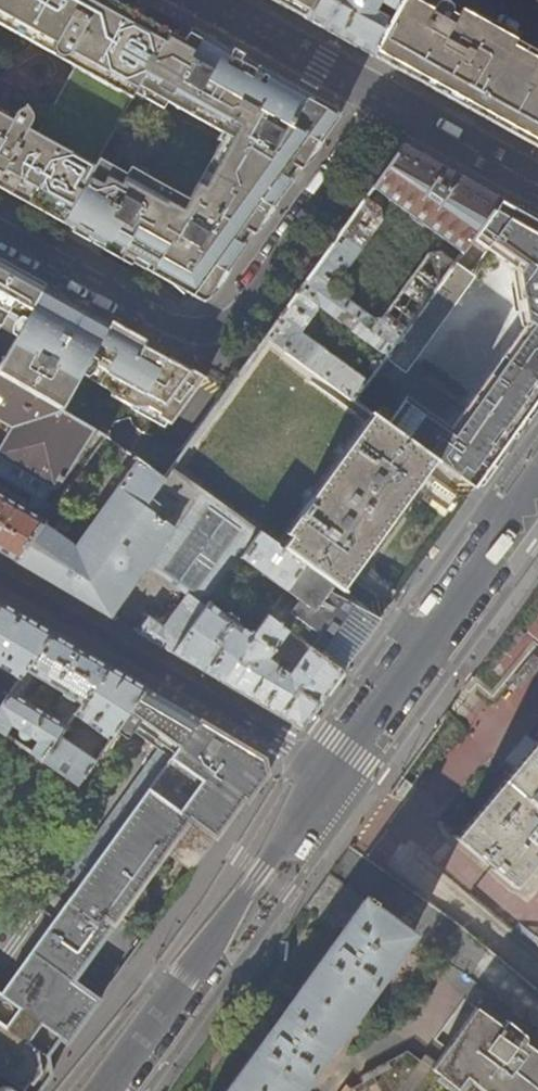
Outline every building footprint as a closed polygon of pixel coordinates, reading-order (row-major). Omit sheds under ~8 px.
[(0,113),(0,189),(19,199),(60,223),(96,158),(133,94),(137,86),(168,32),(134,14),(108,0),(0,0),(0,24),(74,66),(36,133),(26,128),(32,116),(26,106),(16,109),(11,119),(0,113)] [(304,18),(314,0),(272,0),(304,18)] [(406,0),(314,0),(304,18),(329,32),(373,56),(396,15),(397,16),(406,0)] [(447,0),(406,0),(397,16),(396,15),(373,56),(403,73),(414,79),(418,73),(429,81),(426,86),(464,107),(503,129),(537,148),(537,52),(447,0)] [(210,40),(192,30),(185,42),(168,32),(137,86),(150,93),(146,101),(157,106),(161,100),(223,133),(234,140),(228,150),(220,146),(189,201),(146,177),(148,173),(133,165),(127,176),(96,158),(60,223),(82,235),(159,279),(200,303),(201,303),(204,303),(206,302),(209,299),(225,276),(246,247),(242,245),(251,232),(255,235),(268,217),(313,154),(341,113),(297,89),(210,40)] [(426,86),(429,81),(418,73),(414,79),(426,86)] [(146,101),(150,93),(137,86),(133,94),(146,101)] [(228,150),(234,140),(223,133),(217,144),(220,146),(228,150)] [(461,252),(499,200),(447,172),(400,146),(371,187),(461,252)] [(499,200),(461,252),(384,357),(411,376),(482,280),(477,278),(497,252),(510,261),(524,268),(521,274),(522,289),(519,290),(520,314),(524,314),(525,328),(528,330),(509,357),(514,361),(499,382),(494,378),(473,406),(479,410),(461,435),(455,431),(430,413),(427,418),(412,406),(415,402),(411,399),(391,427),(430,455),(474,487),(483,474),(537,398),(537,222),(534,220),(513,208),(499,200)] [(49,293),(48,296),(42,293),(43,290),(44,289),(0,264),(0,376),(62,412),(83,377),(113,394),(110,398),(132,410),(131,412),(164,431),(167,426),(170,427),(204,381),(193,374),(166,359),(165,362),(144,350),(145,348),(146,346),(110,326),(109,328),(108,330),(101,325),(102,323),(49,293)] [(166,359),(145,348),(144,350),(165,362),(166,359)] [(499,382),(514,361),(509,357),(494,378),(499,382)] [(0,376),(0,420),(14,428),(0,450),(0,477),(43,503),(52,490),(54,491),(72,461),(81,468),(104,436),(62,412),(0,376)] [(430,413),(415,402),(412,406),(427,418),(430,413)] [(461,435),(479,410),(473,406),(455,431),(461,435)] [(301,520),(281,548),(304,564),(335,587),(347,570),(416,474),(430,455),(391,427),(375,415),(311,505),(307,502),(296,517),(301,520)] [(138,633),(172,653),(209,602),(218,591),(222,584),(241,558),(260,533),(171,469),(163,479),(136,460),(116,487),(118,488),(74,548),(41,524),(14,561),(47,580),(110,617),(145,565),(187,595),(163,628),(148,618),(138,633)] [(14,561),(41,524),(52,509),(43,503),(35,515),(0,494),(0,552),(14,561)] [(281,548),(260,533),(241,558),(285,590),(304,564),(281,548)] [(380,619),(335,587),(304,564),(285,590),(267,616),(343,670),(352,657),(380,619)] [(222,584),(218,591),(223,594),(228,588),(222,584)] [(0,602),(0,669),(18,680),(26,670),(52,632),(19,613),(0,602)] [(229,617),(209,602),(172,653),(196,667),(220,681),(253,635),(235,622),(238,618),(232,613),(229,617)] [(343,670),(267,616),(253,635),(220,681),(251,699),(299,727),(301,729),(320,702),(343,670)] [(81,649),(52,632),(26,670),(38,678),(63,693),(81,704),(109,666),(81,649)] [(128,677),(109,666),(81,704),(74,714),(108,740),(116,729),(147,688),(128,677)] [(9,693),(23,701),(38,678),(26,670),(18,680),(9,693)] [(144,888),(169,855),(193,823),(218,840),(235,818),(268,773),(265,757),(207,723),(147,688),(116,729),(126,737),(133,728),(171,756),(67,899),(49,887),(34,907),(52,920),(29,952),(73,983),(114,928),(123,916),(126,918),(131,920),(137,919),(140,919),(143,917),(145,915),(147,913),(149,911),(150,908),(151,904),(150,898),(148,893),(146,890),(144,888)] [(5,734),(10,725),(18,729),(17,732),(17,734),(17,737),(20,739),(23,739),(26,739),(27,737),(28,736),(37,741),(30,752),(41,759),(56,738),(65,726),(58,721),(23,701),(9,693),(0,705),(0,731),(5,734)] [(81,704),(63,693),(60,699),(62,700),(57,709),(58,721),(65,726),(74,714),(81,704)] [(92,763),(56,738),(41,759),(77,784),(92,763)] [(454,840),(512,888),(537,857),(537,740),(454,840)] [(97,756),(105,745),(101,743),(93,754),(97,756)] [(195,872),(218,840),(193,823),(169,855),(195,872)] [(414,935),(365,899),(265,1037),(226,1090),(301,1090),(414,935)] [(10,991),(34,956),(29,952),(4,987),(10,991)] [(98,1002),(73,983),(34,956),(10,991),(4,999),(0,996),(0,1078),(19,1090),(39,1090),(50,1077),(41,1064),(27,1054),(39,1037),(53,1047),(61,1053),(98,1002)] [(526,1044),(526,1036),(506,1021),(502,1026),(477,1009),(433,1070),(442,1077),(437,1082),(450,1090),(464,1090),(472,1081),(486,1090),(537,1090),(537,1052),(526,1044)] [(41,1064),(53,1047),(39,1037),(27,1054),(41,1064)] [(0,1078),(0,1090),(19,1090),(0,1078)]
